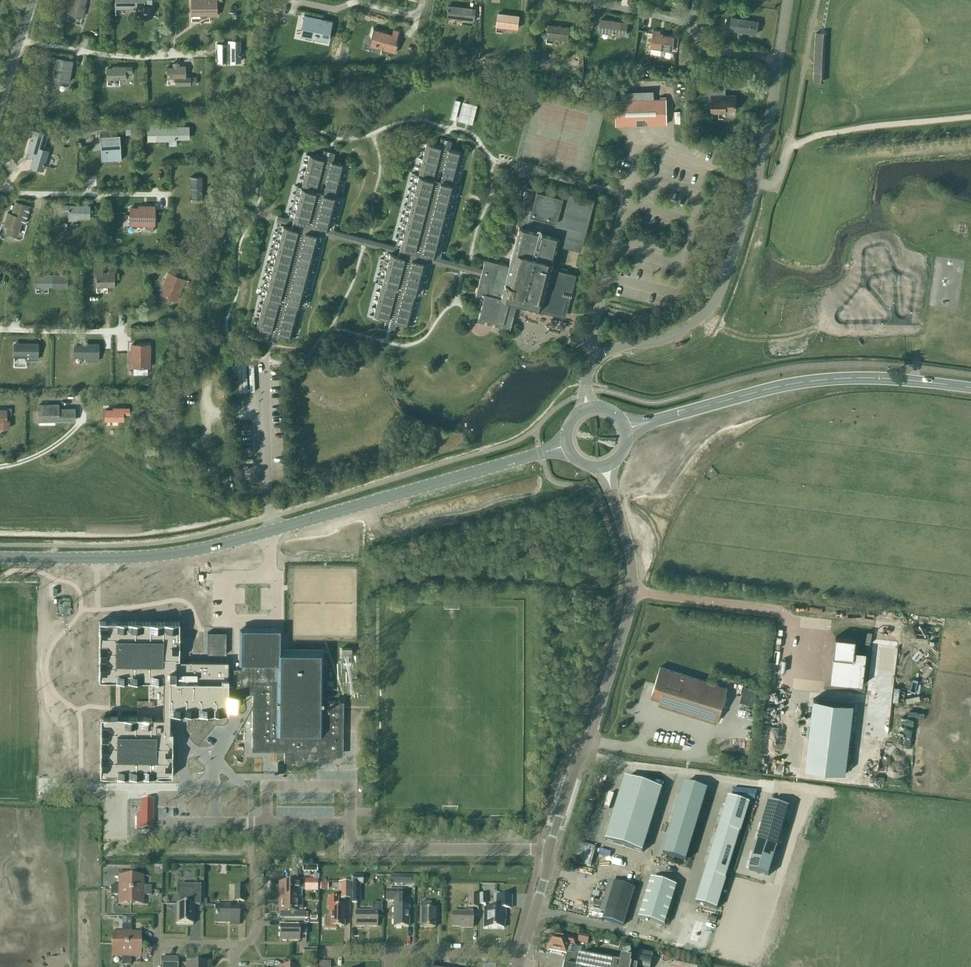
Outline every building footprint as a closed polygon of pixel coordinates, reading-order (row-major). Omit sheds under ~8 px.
[(67,12),(82,17),(85,7),(83,7),(85,0),(70,0),(67,12)] [(222,0),(190,0),(191,15),(209,15),(209,16),(217,16),(217,1),(222,0)] [(473,20),(474,9),(468,8),(468,7),(448,5),(446,16),(447,16),(447,15),(455,16),(454,18),(473,20)] [(517,28),(519,16),(498,13),(497,25),(517,28)] [(306,16),(303,32),(313,34),(313,36),(316,36),(317,35),(327,37),(331,21),(321,18),(304,14),(304,15),(306,16)] [(756,34),(757,26),(754,25),(755,21),(731,17),(729,30),(756,34)] [(601,19),(600,28),(612,29),(611,33),(626,35),(627,22),(601,19)] [(567,40),(569,28),(549,25),(547,37),(567,40)] [(370,37),(369,41),(375,43),(375,44),(377,44),(377,43),(382,45),(381,48),(394,52),(394,53),(395,53),(397,44),(395,44),(399,30),(398,30),(398,31),(393,29),(392,34),(373,29),(373,28),(370,37)] [(653,30),(651,48),(674,51),(676,37),(659,35),(660,31),(653,30)] [(816,33),(813,81),(822,81),(825,33),(816,33)] [(228,43),(216,43),(217,59),(227,59),(229,61),(240,61),(240,40),(228,40),(228,43)] [(72,61),(51,57),(50,61),(56,63),(54,73),(55,73),(54,79),(69,82),(72,61)] [(179,65),(179,62),(173,62),(173,67),(167,67),(167,77),(176,77),(176,84),(196,84),(196,76),(185,77),(185,65),(179,65)] [(125,78),(125,72),(131,72),(131,66),(114,67),(113,67),(113,68),(106,68),(107,78),(125,78)] [(736,110),(735,95),(725,95),(725,87),(703,88),(703,95),(711,95),(711,112),(726,112),(726,110),(736,110)] [(667,124),(666,99),(615,101),(616,125),(667,124)] [(467,102),(462,122),(472,124),(477,105),(467,102)] [(168,138),(189,137),(188,126),(174,127),(174,128),(169,128),(169,125),(147,125),(147,134),(148,134),(148,132),(156,132),(156,141),(168,140),(168,138)] [(42,170),(48,150),(42,148),(44,142),(42,142),(44,134),(36,131),(33,141),(31,141),(28,150),(35,152),(30,166),(42,170)] [(99,136),(100,161),(101,161),(101,160),(120,159),(120,160),(119,134),(99,136)] [(449,149),(451,141),(441,138),(439,146),(426,143),(418,174),(415,174),(396,247),(331,230),(339,196),(337,196),(345,164),(332,161),(335,153),(324,150),(321,158),(309,155),(301,186),(298,186),(290,219),(277,216),(275,221),(281,222),(262,295),(264,296),(256,327),(268,331),(266,339),(277,342),(280,333),(292,337),(300,305),(303,306),(321,233),(387,250),(379,283),(381,284),(373,315),(386,319),(384,327),(394,329),(396,321),(409,325),(417,293),(420,294),(428,260),(481,274),(474,301),(482,303),(478,318),(502,324),(501,327),(510,329),(516,303),(523,305),(523,308),(539,313),(540,308),(562,314),(565,300),(569,301),(576,275),(551,268),(557,242),(581,248),(593,200),(566,193),(565,197),(526,187),(516,226),(518,227),(508,265),(484,259),(482,269),(437,257),(456,184),(454,184),(462,152),(449,149)] [(201,198),(201,177),(190,177),(190,187),(191,187),(191,198),(201,198)] [(30,206),(15,201),(12,213),(7,212),(4,225),(8,226),(6,233),(15,236),(19,222),(25,224),(30,206)] [(89,218),(89,205),(62,205),(62,210),(69,210),(68,220),(77,220),(77,218),(89,218)] [(129,224),(154,224),(154,206),(138,205),(138,207),(129,207),(129,224)] [(102,266),(94,266),(94,278),(96,278),(96,286),(114,286),(114,278),(119,278),(119,273),(114,273),(114,271),(107,271),(107,273),(102,273),(102,266)] [(164,286),(161,294),(176,300),(185,279),(168,272),(162,285),(164,286)] [(67,274),(54,274),(47,274),(47,276),(36,276),(36,286),(53,286),(53,287),(67,287),(67,274)] [(38,359),(38,343),(22,343),(22,344),(14,344),(14,355),(25,355),(25,359),(38,359)] [(98,344),(82,343),(82,345),(74,345),(74,355),(86,355),(86,361),(98,361),(98,344)] [(131,344),(131,358),(133,358),(133,367),(149,367),(150,344),(131,344)] [(241,364),(231,365),(232,392),(242,392),(241,364)] [(58,409),(58,405),(38,405),(38,421),(64,420),(74,420),(74,409),(58,409)] [(11,407),(6,407),(6,409),(0,409),(0,428),(8,428),(8,420),(6,420),(6,415),(11,415),(11,407)] [(123,419),(123,415),(123,414),(129,414),(129,408),(113,408),(113,410),(105,410),(105,420),(112,420),(112,424),(117,424),(117,420),(123,419)] [(99,621),(99,680),(163,680),(163,717),(100,717),(100,752),(100,771),(100,775),(115,775),(172,776),(172,774),(172,731),(170,731),(170,712),(228,712),(228,694),(228,661),(179,660),(179,621),(127,621),(99,621)] [(228,694),(228,712),(244,712),(244,693),(252,693),(252,750),(278,750),(283,750),(284,750),(284,761),(295,761),(295,758),(306,759),(306,758),(313,759),(313,755),(317,755),(339,755),(339,751),(342,751),(343,709),(343,708),(340,708),(340,706),(340,701),(327,701),(327,662),(323,662),(323,649),(279,649),(279,639),(279,629),(241,629),(241,657),(241,662),(241,668),(233,668),(233,674),(233,685),(233,693),(233,694),(228,694)] [(207,654),(226,654),(226,632),(207,632),(207,654)] [(855,639),(835,637),(833,657),(837,657),(834,681),(831,681),(831,682),(863,685),(866,652),(854,650),(855,639)] [(683,712),(717,722),(727,688),(660,667),(651,696),(680,705),(683,712)] [(742,699),(755,703),(760,688),(747,684),(742,699)] [(813,699),(805,769),(845,773),(853,703),(813,699)] [(625,779),(606,841),(643,852),(662,790),(625,779)] [(684,783),(662,854),(686,861),(708,791),(684,783)] [(750,804),(729,797),(696,903),(718,909),(750,804)] [(137,814),(137,829),(140,829),(153,829),(153,802),(153,799),(140,799),(140,814),(138,814),(137,814)] [(769,803),(749,870),(769,876),(788,808),(769,803)] [(578,844),(574,863),(591,867),(595,848),(578,844)] [(597,852),(616,858),(618,851),(600,845),(597,852)] [(111,886),(111,890),(131,891),(131,876),(119,876),(119,886),(111,886)] [(131,876),(131,891),(151,891),(151,886),(143,886),(143,876),(131,876)] [(351,884),(350,902),(359,902),(359,884),(361,884),(363,884),(363,876),(351,876),(351,882),(351,884)] [(405,885),(405,876),(390,876),(390,884),(405,885)] [(651,879),(639,918),(665,926),(677,887),(651,879)] [(305,882),(305,890),(317,890),(317,882),(305,882)] [(341,890),(341,898),(350,899),(350,883),(342,882),(342,890),(341,890)] [(623,926),(635,889),(611,882),(601,912),(605,913),(603,919),(623,926)] [(280,883),(280,889),(280,901),(298,901),(298,900),(298,889),(304,889),(304,883),(280,883)] [(244,903),(245,887),(234,887),(233,903),(244,903)] [(194,905),(200,905),(200,888),(182,888),(182,905),(176,904),(176,924),(193,925),(193,914),(194,914),(194,905)] [(131,891),(111,890),(110,895),(118,895),(118,905),(131,905),(131,891)] [(131,891),(131,905),(143,905),(143,895),(151,895),(151,891),(131,891)] [(408,927),(408,907),(401,907),(401,901),(401,891),(386,891),(386,901),(394,901),(394,927),(408,927)] [(478,908),(478,896),(468,896),(468,913),(452,913),(452,927),(464,927),(464,928),(472,928),(472,908),(478,908)] [(511,909),(511,896),(497,896),(497,908),(484,908),(484,928),(493,928),(504,928),(504,909),(511,909)] [(329,908),(329,917),(324,917),(324,929),(336,929),(336,927),(344,927),(344,907),(338,907),(338,898),(329,898),(329,908)] [(280,901),(280,912),(280,918),(304,919),(304,913),(304,912),(297,912),(297,910),(302,910),(302,900),(298,900),(298,901),(280,901)] [(382,917),(382,904),(372,903),(371,912),(355,912),(355,927),(377,927),(377,917),(382,917)] [(435,928),(435,910),(428,910),(428,903),(421,903),(421,910),(420,910),(420,928),(435,928)] [(238,925),(239,906),(216,906),(215,923),(230,923),(230,925),(238,925)] [(126,945),(127,924),(122,924),(122,932),(112,932),(112,945),(126,945)] [(131,924),(127,924),(126,945),(141,945),(141,933),(131,932),(131,924)] [(306,935),(306,925),(298,925),(298,926),(280,926),(280,940),(299,941),(299,935),(306,935)] [(579,935),(578,942),(588,944),(589,936),(579,935)] [(575,946),(576,941),(563,938),(563,939),(551,937),(549,949),(566,953),(567,945),(575,946)] [(126,945),(112,945),(112,957),(122,957),(122,965),(126,965),(126,945)] [(126,945),(126,965),(131,965),(131,957),(141,957),(141,945),(126,945)] [(630,947),(622,949),(624,957),(632,955),(630,947)] [(304,958),(316,958),(316,949),(303,949),(304,958)] [(637,966),(630,964),(631,959),(622,957),(620,963),(567,953),(564,966),(637,966)] [(178,958),(161,957),(161,966),(178,966),(178,958)]
